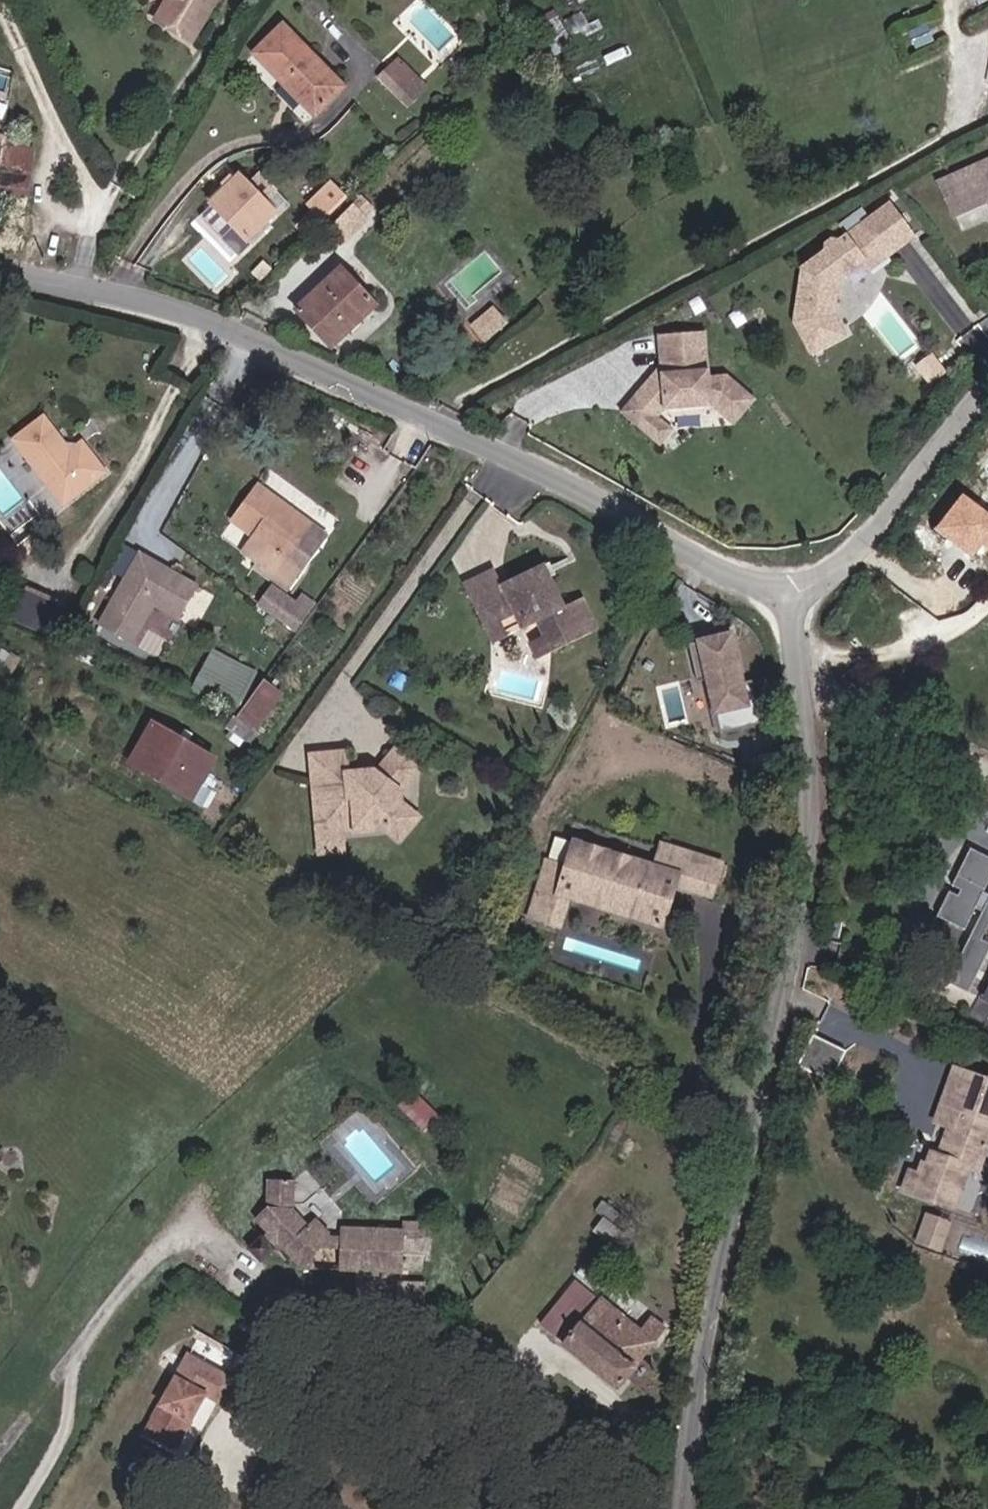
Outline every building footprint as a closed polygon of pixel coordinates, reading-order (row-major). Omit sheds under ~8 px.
[(164,7),(152,30),(190,48),(216,0),(168,0),(164,7)] [(266,70),(288,32),(280,26),(253,56),(266,70)] [(344,87),(288,32),(266,70),(316,116),(344,87)] [(382,73),(411,103),(430,85),(401,55),(382,73)] [(22,144),(22,137),(0,132),(0,136),(0,141),(22,144)] [(19,250),(27,193),(21,192),(29,146),(22,144),(0,141),(0,247),(19,250)] [(936,181),(954,223),(987,208),(987,158),(936,181)] [(236,225),(250,239),(277,211),(239,176),(213,202),(236,225)] [(336,177),(310,201),(327,219),(353,195),(336,177)] [(342,220),(358,236),(376,219),(358,203),(342,220)] [(915,243),(891,212),(843,249),(836,248),(829,253),(828,260),(807,276),(800,329),(816,358),(846,341),(836,322),(837,307),(832,301),(833,291),(864,268),(884,253),(890,261),(915,243)] [(240,256),(250,239),(236,225),(222,240),(240,256)] [(322,242),(315,248),(323,254),(329,248),(322,242)] [(870,276),(890,261),(884,253),(864,268),(870,276)] [(301,309),(338,344),(380,305),(345,268),(301,309)] [(478,292),(467,302),(471,305),(482,296),(478,292)] [(499,306),(477,324),(491,340),(513,322),(499,306)] [(711,332),(672,334),(673,364),(667,364),(665,367),(666,379),(654,379),(652,378),(624,409),(647,430),(660,415),(667,408),(715,406),(720,411),(727,404),(743,419),(759,402),(731,376),(713,377),(711,332)] [(672,334),(664,334),(665,367),(667,364),(673,364),(672,334)] [(736,426),(743,419),(727,404),(720,411),(736,426)] [(675,429),(660,415),(647,430),(662,444),(675,429)] [(64,455),(43,422),(15,443),(61,508),(101,478),(78,446),(64,455)] [(287,586),(328,532),(263,482),(231,524),(265,549),(255,562),(287,586)] [(937,530),(974,559),(984,548),(987,551),(987,511),(965,494),(937,530)] [(200,584),(140,550),(99,625),(159,658),(200,584)] [(550,562),(509,583),(501,567),(469,582),(485,613),(514,598),(521,612),(528,626),(543,620),(557,649),(605,626),(589,595),(571,604),(550,562)] [(273,584),(257,605),(292,632),(316,600),(303,590),(295,600),(273,584)] [(24,592),(13,618),(54,633),(64,608),(24,592)] [(492,627),(521,612),(514,598),(485,613),(492,627)] [(543,656),(557,649),(543,620),(528,626),(543,656)] [(702,680),(714,677),(722,721),(760,714),(744,631),(694,640),(702,680)] [(235,712),(257,672),(213,649),(191,689),(235,712)] [(282,696),(264,682),(238,718),(256,731),(282,696)] [(150,726),(141,742),(150,748),(140,769),(192,797),(212,761),(150,726)] [(128,764),(140,769),(150,748),(141,742),(128,764)] [(376,770),(345,773),(343,752),(309,756),(317,832),(341,829),(356,828),(355,823),(383,820),(384,828),(396,838),(416,816),(399,801),(398,791),(417,767),(394,748),(376,770)] [(356,831),(384,828),(383,820),(355,823),(356,828),(356,831)] [(319,853),(343,851),(341,829),(317,832),(319,853)] [(554,898),(566,902),(661,930),(674,890),(678,875),(655,869),(571,844),(563,868),(554,898)] [(721,868),(661,850),(655,869),(678,875),(674,890),(710,901),(721,868)] [(976,850),(957,887),(967,891),(964,897),(955,893),(942,918),(970,931),(980,910),(987,914),(952,984),(973,995),(984,972),(973,967),(978,955),(987,960),(987,943),(985,941),(987,936),(987,856),(976,850)] [(558,930),(566,902),(554,898),(563,868),(542,863),(525,921),(558,930)] [(952,1066),(933,1122),(944,1126),(936,1150),(928,1147),(924,1161),(920,1160),(916,1171),(908,1168),(900,1192),(957,1212),(973,1164),(986,1168),(987,1161),(987,1078),(952,1066)] [(409,1100),(397,1111),(427,1141),(438,1129),(409,1100)] [(396,1239),(336,1237),(337,1244),(328,1245),(312,1227),(307,1234),(291,1217),(292,1190),(280,1191),(260,1207),(259,1218),(255,1222),(255,1240),(259,1244),(255,1249),(269,1261),(274,1257),(297,1281),(309,1281),(309,1270),(317,1260),(334,1260),(334,1283),(350,1284),(349,1309),(377,1310),(377,1285),(398,1285),(398,1249),(413,1249),(413,1233),(396,1233),(396,1239)] [(616,1226),(622,1217),(606,1206),(597,1217),(608,1226),(600,1237),(621,1253),(632,1238),(616,1226)] [(952,1221),(926,1212),(915,1244),(941,1253),(952,1221)] [(638,1230),(622,1217),(616,1226),(632,1238),(638,1230)] [(402,1278),(400,1301),(429,1303),(430,1281),(402,1278)] [(618,1389),(668,1330),(655,1319),(641,1332),(575,1279),(540,1324),(618,1389)] [(238,1383),(190,1355),(147,1429),(176,1446),(206,1394),(225,1405),(238,1383)]
